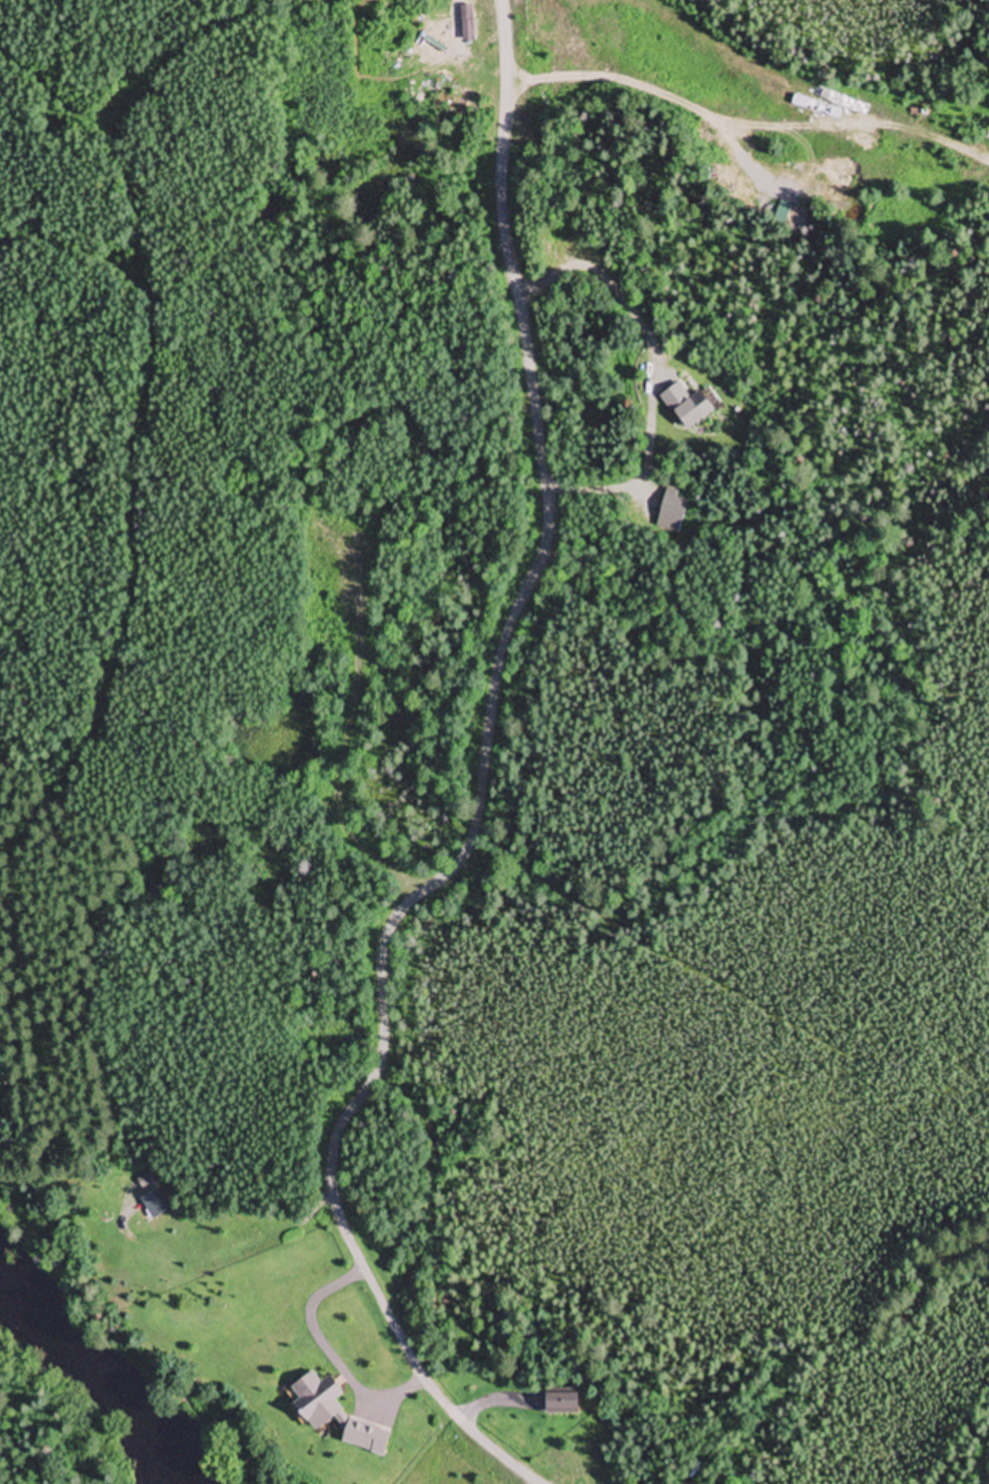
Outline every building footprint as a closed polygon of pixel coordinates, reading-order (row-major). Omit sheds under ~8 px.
[(688,431),(715,410),(701,393),(691,400),(678,384),(661,397),(688,431)] [(152,1221),(172,1209),(159,1187),(139,1199),(152,1221)]
